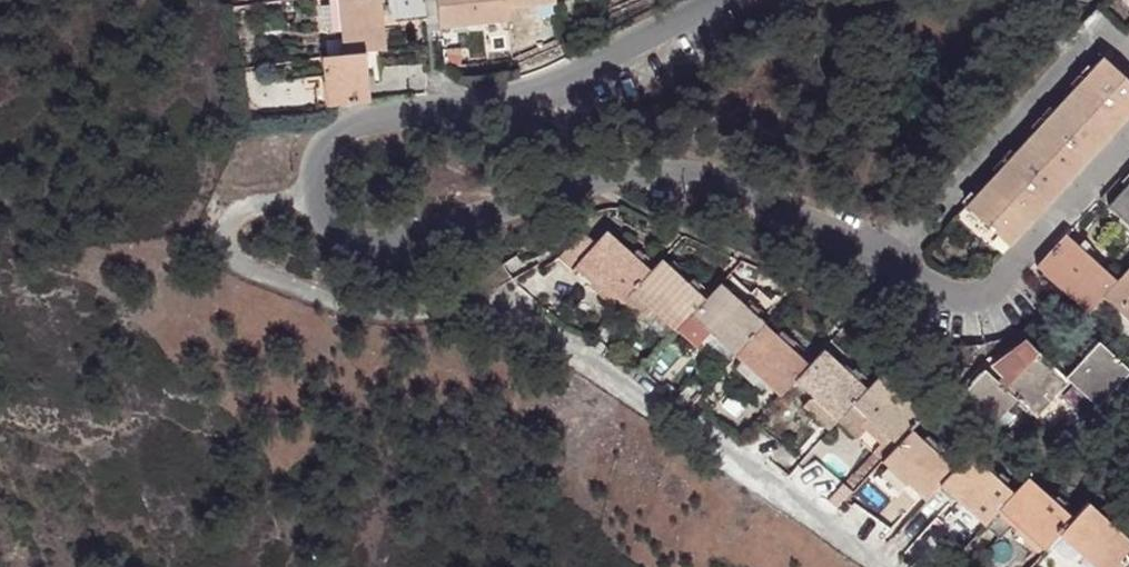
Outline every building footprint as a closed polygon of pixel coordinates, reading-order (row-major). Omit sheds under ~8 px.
[(343,56),(323,58),(329,108),(371,103),(365,53),(386,51),(384,24),(428,20),(426,0),(337,0),(343,56)] [(441,29),(510,22),(509,9),(557,4),(556,0),(438,0),(441,29)] [(965,206),(1009,246),(1128,116),(1128,82),(1102,57),(965,206)] [(1102,198),(1128,223),(1128,169),(1102,198)] [(583,231),(558,257),(572,270),(578,264),(622,303),(634,291),(677,331),(692,316),(780,397),(795,382),(839,422),(855,406),(897,446),(883,462),(927,503),(941,487),(985,527),(1002,511),(1046,552),(1061,536),(1095,566),(1127,566),(1128,565),(1128,538),(1091,503),(1076,520),(1032,479),(1016,495),(972,455),(957,470),(914,431),(928,416),(885,374),(870,390),(825,350),(810,365),(722,284),(707,299),(663,260),(652,271),(609,232),(596,244),(583,231)] [(1119,314),(1128,323),(1128,271),(1118,283),(1066,236),(1037,268),(1088,315),(1103,299),(1119,314)] [(1119,314),(1110,324),(1128,341),(1128,323),(1119,314)] [(986,372),(953,406),(986,436),(1018,402),(1038,420),(1072,384),(1099,409),(1128,377),(1128,371),(1100,345),(1067,380),(1027,343),(994,378),(986,372)]
